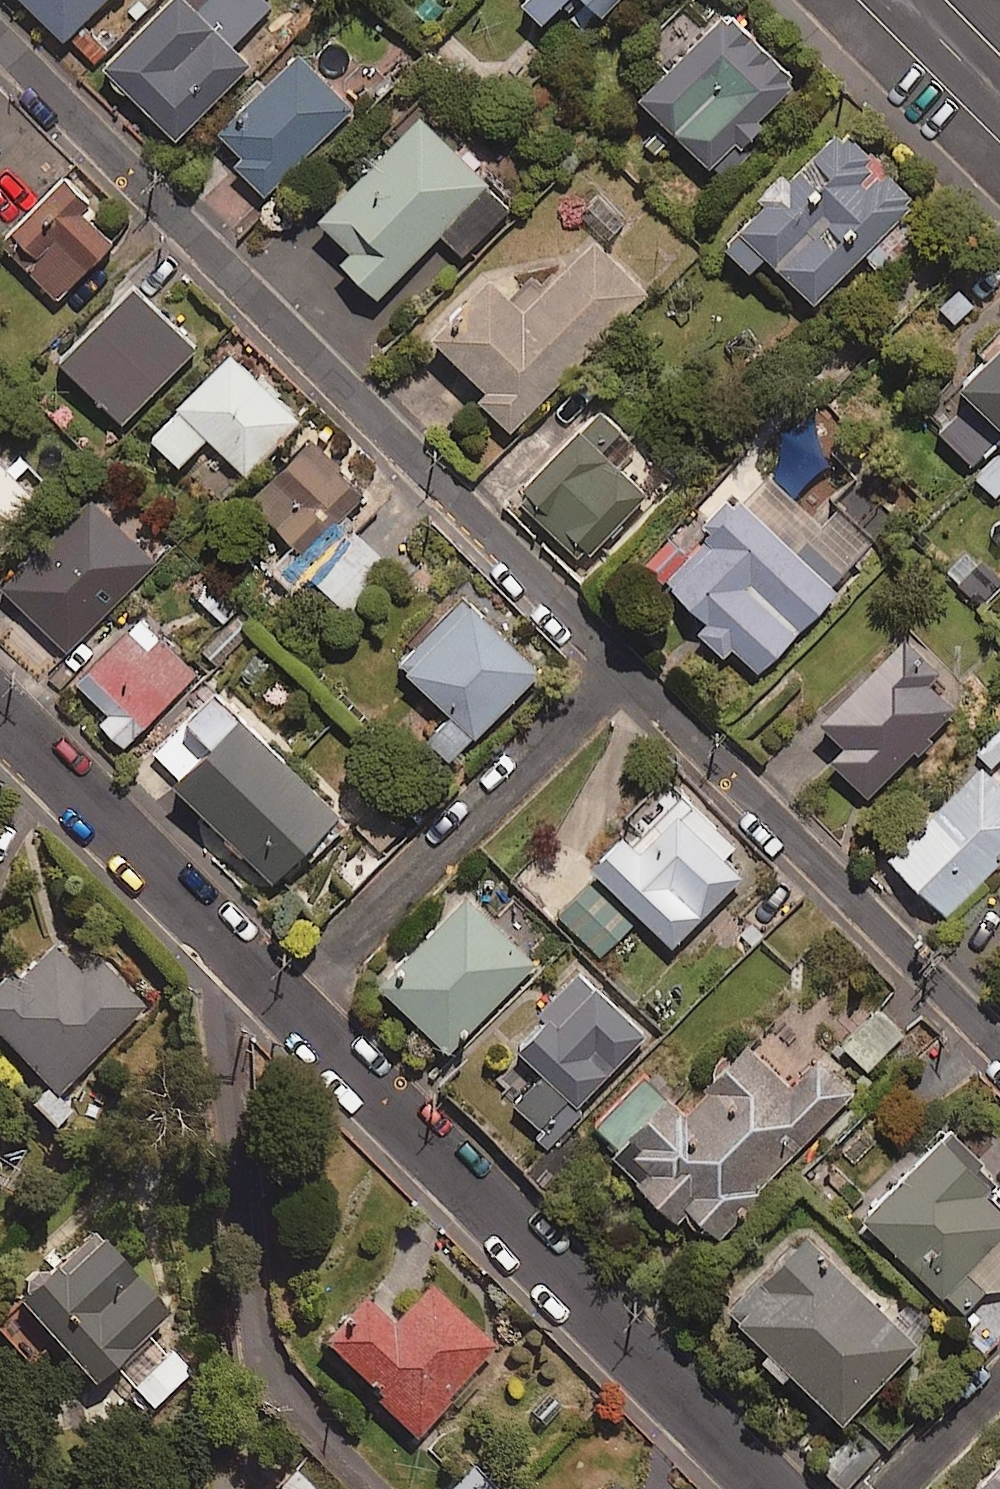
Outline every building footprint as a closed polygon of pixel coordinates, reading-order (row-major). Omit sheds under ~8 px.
[(66,33),(101,0),(35,0),(66,33)] [(103,48),(175,127),(248,61),(231,42),(271,6),(265,0),(199,0),(197,2),(196,0),(155,0),(103,48)] [(536,13),(549,0),(522,0),(536,13)] [(789,76),(716,4),(632,89),(705,161),(789,76)] [(353,102),(298,45),(220,120),(242,143),(231,154),(263,188),(353,102)] [(493,175),(420,100),(320,196),(356,233),(338,249),(376,288),(493,175)] [(755,243),(805,292),(911,184),(836,110),(712,236),(738,261),(755,243)] [(88,193),(62,168),(7,224),(33,250),(23,260),(57,293),(113,235),(79,202),(88,193)] [(651,290),(593,231),(529,292),(497,258),(431,322),(488,380),(478,389),(512,424),(651,290)] [(971,301),(950,277),(924,299),(944,323),(971,301)] [(198,344),(138,279),(57,353),(117,418),(198,344)] [(946,372),(963,389),(995,421),(999,416),(999,318),(946,372)] [(298,414),(233,342),(175,395),(181,402),(207,430),(241,466),(298,414)] [(995,421),(963,389),(930,422),(967,457),(999,425),(995,421)] [(207,430),(181,402),(152,428),(178,457),(207,430)] [(582,555),(651,491),(614,451),(630,435),(602,405),(517,484),(582,555)] [(349,527),(337,514),(367,487),(313,429),(252,485),(305,543),(287,560),(299,573),(306,566),(349,527)] [(0,459),(0,553),(47,509),(0,459)] [(830,592),(720,483),(690,514),(702,525),(656,572),(699,614),(688,625),(715,652),(725,642),(753,670),(830,592)] [(154,559),(91,494),(11,571),(74,636),(154,559)] [(349,527),(306,566),(347,610),(393,568),(353,524),(349,527)] [(963,549),(943,570),(985,609),(999,593),(999,584),(963,549)] [(548,659),(467,578),(395,650),(475,731),(548,659)] [(194,666),(135,609),(65,682),(125,739),(194,666)] [(253,628),(239,611),(200,645),(214,661),(253,628)] [(926,668),(891,634),(814,712),(840,737),(825,752),(866,792),(950,706),(919,676),(926,668)] [(244,702),(171,769),(271,876),(344,809),(244,702)] [(972,749),(990,767),(999,758),(999,721),(972,749)] [(943,914),(999,859),(995,855),(999,850),(999,784),(975,758),(880,850),(943,914)] [(623,819),(590,851),(672,938),(757,858),(686,784),(636,832),(623,819)] [(636,919),(596,874),(559,906),(599,952),(636,919)] [(543,956),(475,885),(390,966),(459,1037),(543,956)] [(0,972),(0,1020),(59,1085),(146,1006),(96,951),(78,967),(45,931),(0,972)] [(548,1011),(519,1037),(545,1064),(513,1094),(546,1129),(649,1033),(583,962),(540,1002),(548,1011)] [(902,1028),(875,1000),(842,1033),(870,1060),(902,1028)] [(712,1227),(856,1087),(821,1052),(796,1076),(750,1029),(683,1094),(670,1081),(620,1130),(644,1155),(636,1162),(680,1208),(687,1201),(712,1227)] [(867,1204),(946,1285),(999,1232),(999,1199),(988,1186),(992,1182),(943,1131),(867,1204)] [(92,1220),(15,1288),(92,1375),(169,1307),(92,1220)] [(919,1337),(810,1225),(736,1297),(844,1409),(919,1337)] [(366,1293),(324,1332),(412,1426),(496,1349),(431,1280),(389,1318),(366,1293)] [(569,1408),(545,1383),(522,1404),(546,1430),(569,1408)] [(860,1424),(824,1462),(852,1488),(888,1452),(860,1424)] [(966,1479),(975,1487),(973,1488),(999,1488),(999,1446),(966,1479)] [(477,1465),(448,1488),(497,1488),(477,1465)]
